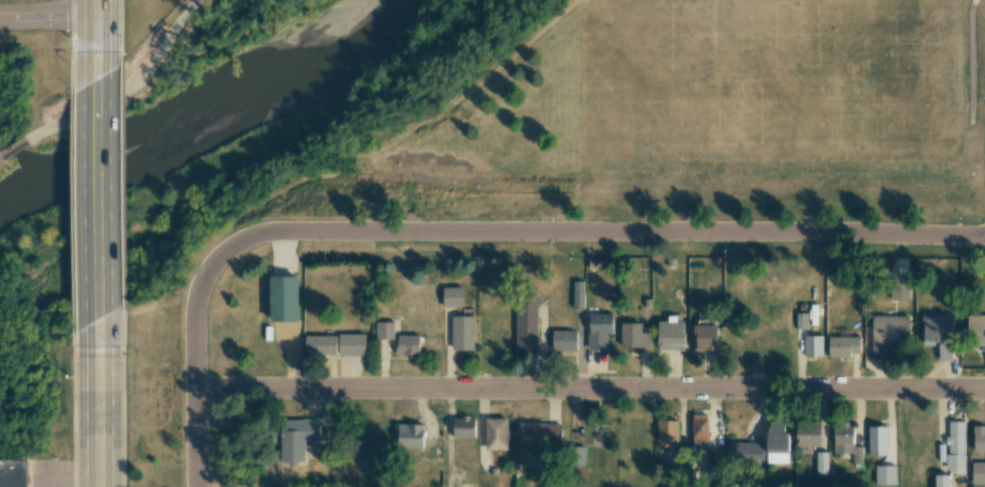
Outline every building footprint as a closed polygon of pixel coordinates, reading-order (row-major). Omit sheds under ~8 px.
[(892,301),(912,300),(911,258),(891,258),(892,301)] [(298,276),(270,277),(270,322),(298,322),(298,276)] [(573,308),(584,308),(583,281),(572,281),(573,308)] [(443,307),(463,307),(462,287),(442,287),(443,307)] [(516,352),(537,352),(538,296),(517,296),(516,352)] [(807,328),(807,313),(796,313),(796,328),(807,328)] [(590,314),(589,350),(606,351),(607,334),(612,334),(612,314),(590,314)] [(952,358),(953,314),(923,314),(923,347),(937,348),(937,358),(952,358)] [(908,316),(872,315),(871,359),(893,360),(893,342),(908,342),(908,316)] [(967,315),(968,344),(978,344),(978,353),(983,353),(983,360),(984,359),(984,315),(967,315)] [(473,316),(452,316),(452,350),(474,350),(473,316)] [(685,319),(667,318),(667,322),(658,321),(657,351),(684,351),(685,319)] [(480,333),(495,333),(495,319),(480,319),(480,333)] [(376,339),(394,339),(394,322),(376,322),(376,339)] [(621,349),(650,349),(650,333),(641,333),(641,324),(621,323),(621,349)] [(292,325),(269,326),(270,355),(285,354),(285,342),(292,342),(292,325)] [(717,325),(693,326),(694,354),(717,353),(717,325)] [(507,355),(507,330),(496,330),(496,338),(492,338),(492,355),(507,355)] [(551,331),(552,350),(577,350),(576,330),(551,331)] [(365,355),(365,334),(338,334),(338,356),(365,355)] [(336,336),(305,335),(304,355),(336,355),(336,336)] [(419,354),(419,335),(397,336),(397,354),(419,354)] [(822,356),(822,336),(804,336),(804,356),(822,356)] [(828,356),(860,356),(859,337),(828,337),(828,356)] [(708,414),(691,415),(692,446),(708,446),(708,414)] [(475,438),(474,417),(453,417),(453,438),(475,438)] [(486,450),(507,450),(507,418),(485,419),(486,450)] [(643,419),(628,418),(627,436),(623,436),(623,446),(642,446),(643,419)] [(304,462),(305,441),(319,441),(319,420),(280,419),(280,462),(304,462)] [(678,420),(657,421),(658,447),(670,447),(670,442),(678,442),(678,420)] [(784,433),(784,421),(768,420),(766,463),(788,463),(789,433),(784,433)] [(929,435),(930,420),(911,420),(910,435),(929,435)] [(964,421),(946,421),(947,470),(965,470),(964,421)] [(519,445),(562,445),(561,422),(519,423),(519,445)] [(820,422),(796,422),(795,446),(820,447),(820,422)] [(862,464),(862,446),(853,446),(854,424),(833,423),(833,453),(853,454),(852,464),(862,464)] [(438,453),(437,436),(423,436),(423,424),(397,425),(397,449),(422,448),(422,453),(438,453)] [(868,426),(868,455),(886,456),(887,427),(868,426)] [(973,426),(973,452),(984,452),(984,426),(973,426)] [(728,443),(728,462),(764,461),(763,442),(728,443)] [(723,451),(703,450),(703,466),(722,466),(723,451)] [(828,452),(816,452),(816,475),(827,475),(828,452)] [(984,485),(984,463),(972,462),(971,484),(984,485)] [(895,485),(895,466),(875,466),(875,484),(895,485)] [(949,475),(935,475),(934,486),(949,486),(949,475)]
